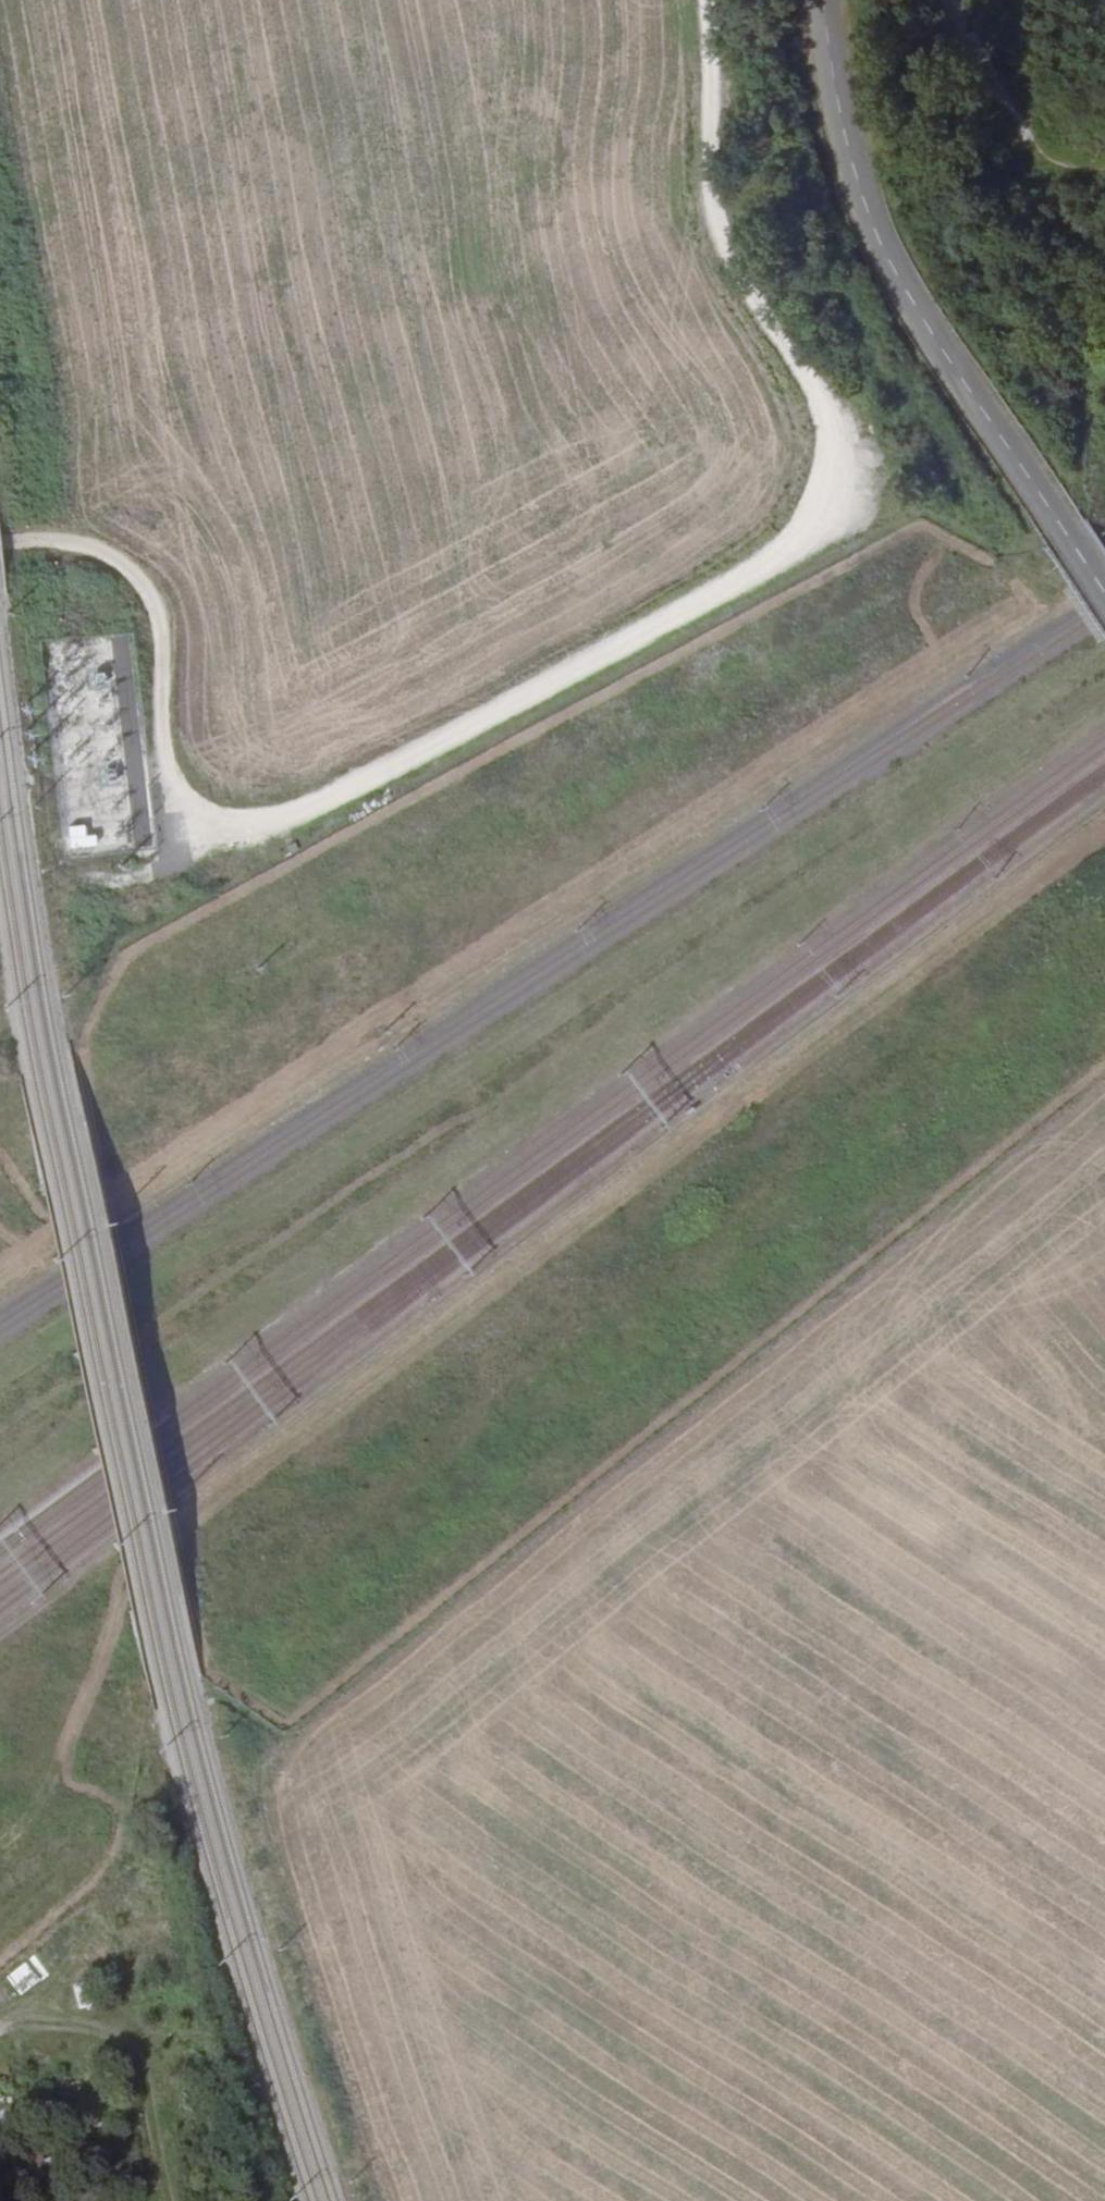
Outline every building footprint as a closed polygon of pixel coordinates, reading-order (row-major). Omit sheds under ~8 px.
[(88,852),(94,831),(73,826),(68,847),(88,852)]
